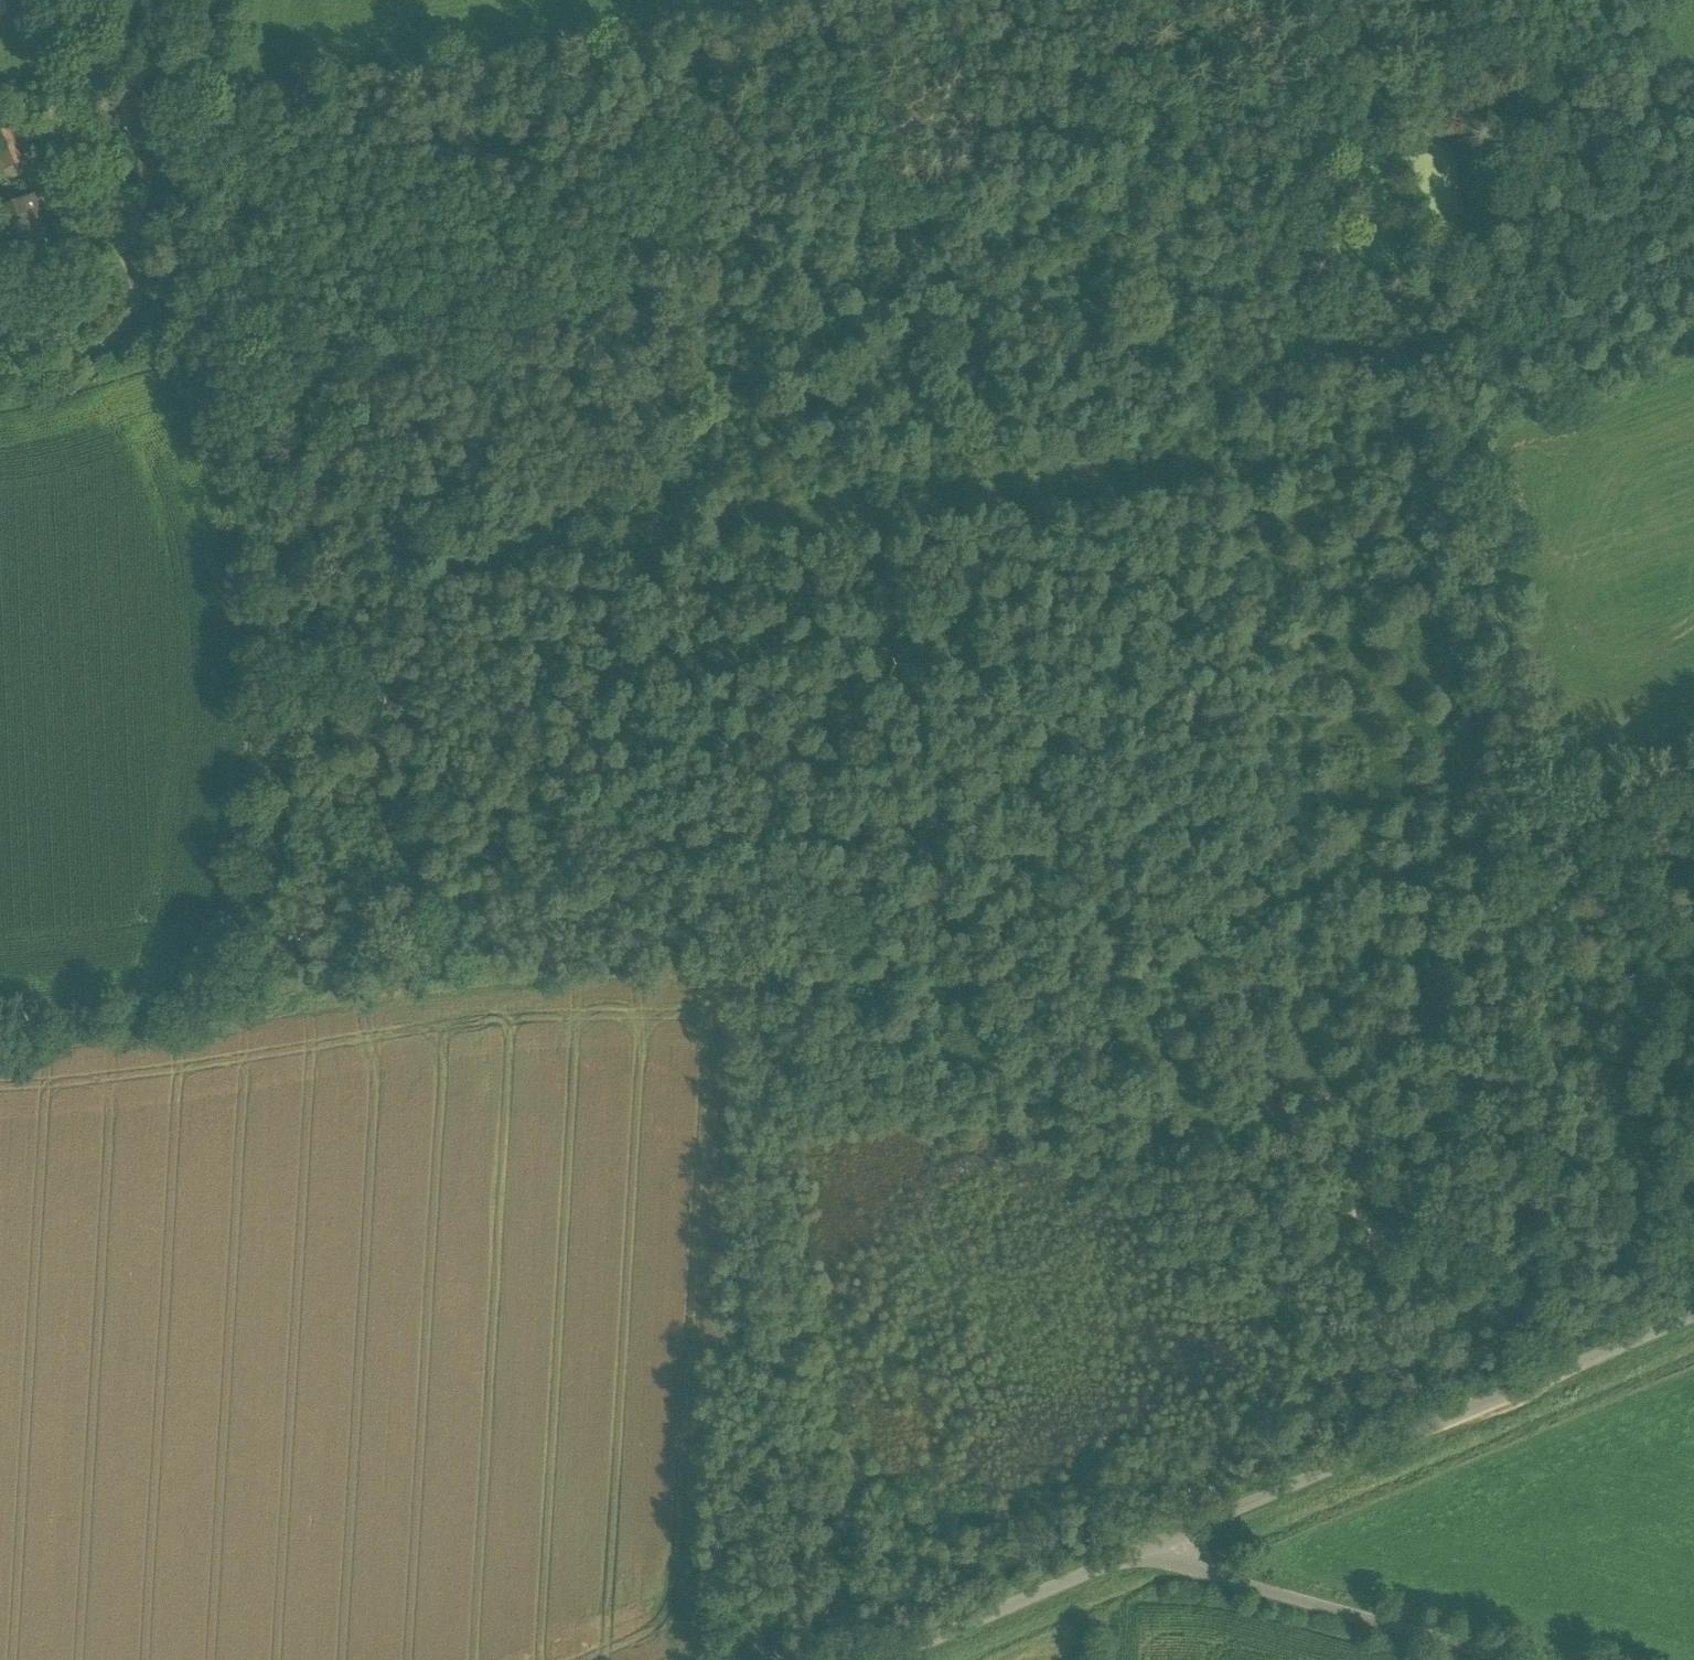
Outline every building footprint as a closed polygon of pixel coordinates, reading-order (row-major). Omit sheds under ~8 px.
[(0,135),(0,170),(29,158),(17,128),(0,135)] [(154,162),(139,166),(143,179),(158,174),(154,162)] [(0,211),(0,235),(13,266),(56,248),(35,196),(0,211)]
